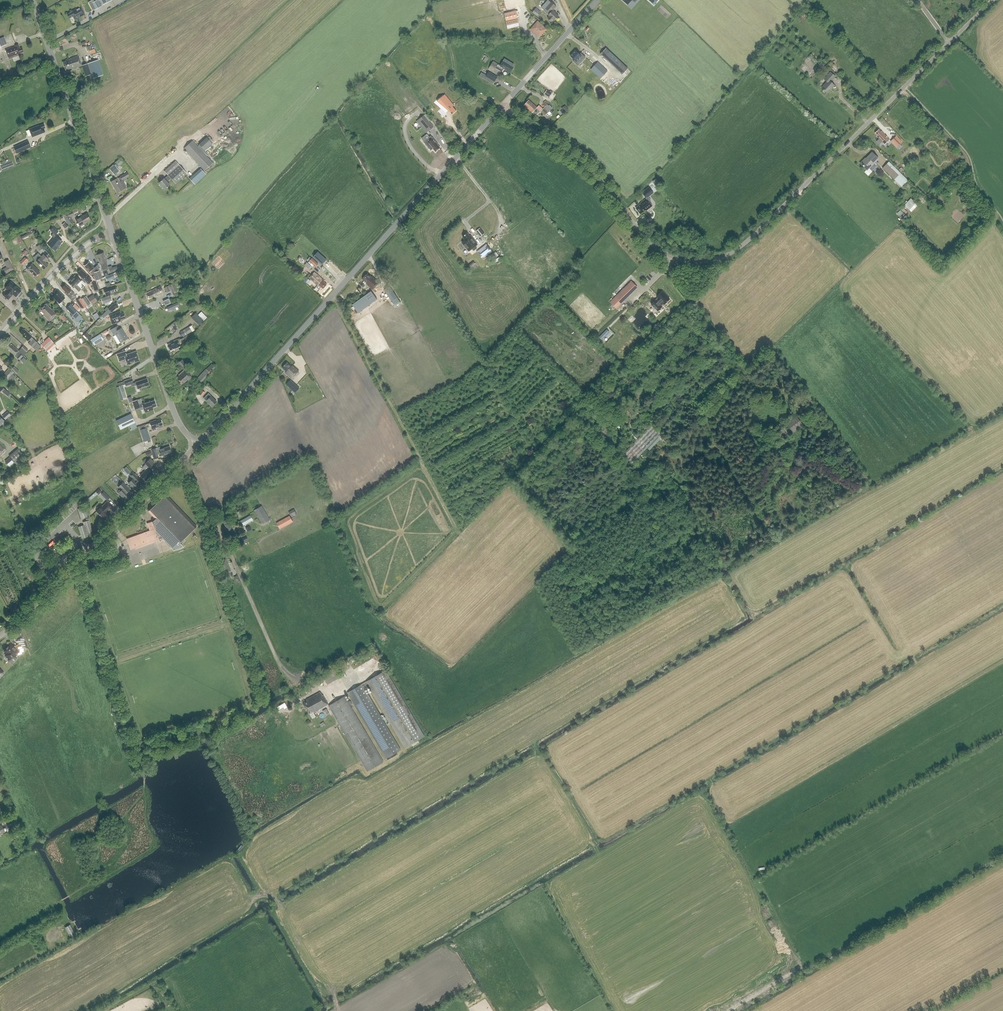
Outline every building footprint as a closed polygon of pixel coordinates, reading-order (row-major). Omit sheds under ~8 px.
[(112,0),(91,0),(95,9),(102,5),(99,0),(100,0),(102,5),(112,0)] [(546,8),(544,11),(547,14),(549,12),(551,13),(549,15),(550,16),(548,18),(552,22),(554,20),(555,20),(559,16),(556,13),(556,12),(553,10),(557,6),(552,2),(546,8)] [(75,20),(85,14),(81,6),(72,11),(67,14),(69,18),(73,16),(75,20)] [(542,12),(536,8),(532,13),(538,17),(542,12)] [(504,13),(506,21),(518,18),(516,10),(504,13)] [(506,22),(508,29),(520,26),(518,19),(506,22)] [(536,34),(537,36),(538,36),(539,37),(546,29),(537,21),(530,29),(536,34)] [(15,45),(15,47),(13,48),(12,47),(5,49),(9,59),(19,55),(18,54),(23,52),(22,48),(20,49),(18,44),(15,45)] [(622,74),(628,68),(606,48),(600,54),(622,74)] [(575,51),(571,56),(574,60),(573,61),(578,65),(585,57),(581,53),(579,54),(575,51)] [(66,61),(63,62),(65,70),(71,68),(71,69),(82,66),(78,55),(71,58),(68,59),(66,60),(66,61)] [(502,70),(503,68),(510,72),(513,67),(514,64),(504,59),(501,65),(498,64),(493,61),(492,63),(490,66),(490,67),(489,69),(493,72),(495,70),(500,73),(502,70)] [(87,64),(82,66),(85,76),(91,74),(92,74),(93,78),(103,75),(98,60),(87,64)] [(598,62),(591,69),(601,79),(608,71),(598,62)] [(486,76),(484,79),(493,84),(495,81),(497,77),(489,72),(486,76)] [(830,81),(835,76),(830,72),(824,79),(827,82),(821,88),(826,92),(830,88),(831,89),(834,85),(830,81)] [(439,99),(437,101),(443,106),(446,109),(448,110),(452,114),(456,111),(453,106),(454,105),(445,94),(439,99)] [(533,111),(536,114),(540,110),(537,107),(529,99),(524,104),(532,112),(533,111)] [(545,115),(550,109),(546,105),(541,110),(545,115)] [(440,108),(437,111),(442,117),(444,120),(449,116),(440,108)] [(428,131),(434,127),(424,115),(418,120),(428,131)] [(457,119),(452,122),(456,128),(460,126),(457,119)] [(29,129),(29,130),(26,131),(28,136),(31,135),(32,137),(45,132),(43,128),(45,128),(44,124),(39,126),(39,125),(29,129)] [(884,144),(889,140),(882,131),(881,132),(879,129),(875,133),(877,136),(884,144)] [(435,151),(440,147),(437,144),(438,144),(432,137),(431,136),(431,135),(423,141),(430,150),(433,148),(435,151)] [(199,144),(204,151),(212,144),(206,137),(199,144)] [(901,143),(895,137),(892,140),(898,146),(901,143)] [(25,142),(14,147),(17,154),(28,149),(31,147),(28,141),(25,142)] [(192,141),(184,148),(204,171),(213,163),(192,141)] [(876,166),(873,163),(878,158),(872,153),(864,160),(861,163),(867,169),(869,167),(872,170),(876,166)] [(903,165),(897,159),(893,163),(898,169),(903,165)] [(169,185),(167,182),(171,178),(175,184),(186,174),(187,173),(179,165),(175,161),(164,171),(168,175),(164,179),(164,178),(159,183),(165,189),(169,185)] [(889,161),(885,165),(882,168),(901,187),(908,180),(889,161)] [(110,169),(114,175),(119,170),(114,165),(110,169)] [(200,168),(189,179),(194,185),(206,175),(200,168)] [(122,180),(121,180),(120,177),(117,178),(111,182),(117,193),(123,189),(126,187),(122,180)] [(656,178),(652,181),(657,188),(661,185),(656,178)] [(642,192),(647,198),(640,203),(641,204),(636,208),(640,214),(645,210),(646,211),(652,206),(649,202),(651,200),(647,196),(653,192),(649,187),(642,192)] [(918,205),(913,201),(907,207),(911,212),(918,205)] [(958,209),(953,215),(958,219),(958,218),(956,217),(958,214),(960,216),(963,213),(958,209)] [(74,222),(71,217),(74,216),(73,213),(71,210),(62,214),(68,225),(74,222)] [(85,223),(90,220),(87,213),(82,216),(81,216),(77,218),(78,221),(77,222),(80,227),(86,223),(85,223)] [(55,235),(58,231),(53,227),(50,230),(53,233),(51,235),(54,238),(48,245),(55,250),(58,247),(58,246),(60,244),(63,242),(61,240),(61,241),(56,236),(55,236),(54,235),(55,235)] [(481,227),(477,230),(481,236),(486,233),(481,227)] [(22,239),(33,234),(32,231),(21,236),(22,239)] [(467,232),(462,236),(465,239),(462,242),(469,251),(472,248),(474,250),(477,248),(475,246),(477,244),(470,235),(469,236),(467,232)] [(18,234),(11,237),(12,241),(16,240),(18,243),(22,242),(18,234)] [(484,243),(489,250),(494,247),(489,239),(484,243)] [(487,257),(490,261),(498,255),(495,251),(487,257)] [(322,265),(327,260),(318,252),(313,257),(322,265)] [(103,253),(97,255),(98,259),(99,262),(100,264),(103,271),(108,269),(108,267),(106,262),(107,262),(104,253),(103,253)] [(45,262),(48,259),(43,254),(41,257),(38,254),(34,258),(37,261),(36,261),(43,269),(48,265),(45,262)] [(115,256),(107,259),(109,265),(117,263),(115,256)] [(315,267),(318,264),(312,258),(309,261),(315,267)] [(14,269),(8,259),(4,262),(6,267),(1,270),(4,275),(14,269)] [(102,278),(99,268),(95,270),(93,269),(94,268),(92,265),(91,265),(89,262),(84,266),(94,276),(96,280),(102,278)] [(35,277),(40,272),(37,270),(38,270),(32,264),(26,269),(29,271),(35,277)] [(81,269),(77,273),(83,278),(87,282),(88,284),(91,281),(92,280),(86,274),(84,272),(83,272),(81,269)] [(324,281),(314,272),(309,278),(317,285),(316,287),(318,289),(319,289),(321,287),(323,289),(326,285),(324,282),(324,281)] [(362,279),(364,281),(363,283),(365,284),(366,283),(373,290),(379,283),(372,276),(371,277),(367,273),(362,279)] [(75,275),(72,279),(82,289),(81,289),(83,291),(85,289),(86,289),(84,286),(85,286),(80,281),(81,281),(75,275)] [(82,289),(72,279),(68,282),(74,288),(74,287),(79,291),(81,289),(82,289)] [(631,281),(616,296),(622,302),(637,287),(631,281)] [(16,297),(21,291),(11,282),(5,288),(7,289),(3,295),(8,299),(13,294),(16,297)] [(65,284),(62,288),(67,293),(66,294),(72,301),(76,297),(74,295),(75,294),(71,290),(68,287),(65,285),(66,285),(65,284)] [(171,290),(172,293),(177,291),(173,284),(164,288),(166,292),(171,290)] [(113,294),(113,292),(116,291),(116,290),(117,290),(117,289),(117,288),(116,287),(115,287),(115,286),(108,289),(104,290),(106,297),(101,298),(103,304),(112,300),(110,295),(113,294)] [(397,297),(390,286),(384,290),(391,301),(397,297)] [(149,294),(147,294),(149,298),(154,296),(155,298),(163,294),(160,287),(148,292),(149,294)] [(64,299),(65,298),(59,291),(53,297),(59,303),(61,301),(62,302),(65,300),(64,299)] [(371,291),(352,304),(358,313),(377,299),(371,291)] [(652,303),(651,304),(658,310),(662,306),(661,305),(663,303),(664,304),(669,299),(662,291),(657,297),(658,298),(656,300),(655,300),(654,301),(654,300),(651,302),(652,303)] [(97,301),(93,295),(88,298),(92,304),(97,301)] [(90,304),(85,296),(81,299),(86,306),(90,304)] [(86,306),(81,299),(80,298),(76,301),(82,309),(86,306),(86,307),(86,306)] [(118,307),(116,303),(113,304),(108,309),(105,311),(101,316),(103,318),(106,316),(111,312),(115,308),(118,307)] [(177,303),(167,307),(168,311),(179,306),(177,303)] [(49,321),(56,315),(46,304),(40,310),(44,314),(43,315),(49,321)] [(82,317),(77,311),(77,310),(71,304),(66,308),(72,314),(71,315),(74,319),(77,322),(82,317)] [(121,314),(120,311),(109,315),(111,321),(112,324),(121,321),(120,320),(125,318),(123,313),(121,314)] [(191,317),(198,326),(203,321),(196,313),(191,317)] [(180,332),(183,337),(192,331),(192,332),(195,330),(191,325),(180,332)] [(117,326),(110,330),(114,336),(119,344),(120,343),(127,338),(121,328),(119,329),(117,326)] [(33,348),(38,343),(31,337),(32,336),(25,329),(24,330),(23,329),(20,332),(23,335),(22,336),(28,341),(29,339),(31,341),(28,343),(33,348)] [(48,337),(41,344),(46,350),(53,343),(48,337)] [(180,345),(182,345),(181,343),(185,341),(183,338),(180,339),(179,338),(171,342),(171,343),(167,345),(170,350),(174,348),(174,349),(181,346),(180,345)] [(608,343),(606,345),(612,354),(615,351),(608,343)] [(14,356),(14,355),(19,351),(11,344),(11,345),(9,344),(6,347),(9,350),(14,356)] [(26,352),(21,348),(19,351),(14,355),(19,360),(26,352)] [(136,352),(126,355),(125,352),(117,354),(119,361),(125,359),(127,364),(128,364),(128,365),(133,363),(132,363),(139,360),(136,352)] [(177,363),(183,370),(178,375),(179,375),(176,377),(175,378),(178,381),(177,383),(180,386),(184,382),(185,383),(191,377),(184,369),(188,366),(182,359),(177,363)] [(285,370),(284,371),(286,372),(285,372),(291,378),(298,371),(292,365),(291,366),(287,362),(282,367),(285,370)] [(201,382),(215,367),(211,364),(206,369),(205,369),(197,378),(201,382)] [(12,374),(13,373),(8,369),(4,374),(8,378),(9,378),(10,379),(14,375),(12,374)] [(124,381),(117,383),(119,386),(125,384),(126,386),(134,383),(132,378),(127,379),(124,381)] [(138,389),(149,385),(146,378),(135,382),(138,389)] [(292,390),(296,386),(290,380),(286,385),(292,390)] [(216,402),(210,396),(208,394),(204,399),(209,403),(212,406),(214,404),(215,404),(215,403),(216,402)] [(156,406),(154,401),(150,402),(150,401),(142,404),(145,412),(153,410),(152,407),(156,406)] [(5,420),(11,415),(7,411),(2,416),(5,420)] [(120,429),(135,423),(131,414),(116,420),(120,429)] [(621,419),(626,424),(629,420),(624,415),(621,419)] [(793,433),(803,425),(796,415),(785,423),(793,433)] [(158,426),(162,425),(160,419),(156,421),(156,420),(150,422),(153,431),(156,430),(156,428),(158,427),(158,426)] [(150,439),(145,424),(139,426),(144,442),(150,439)] [(783,436),(788,432),(786,430),(786,431),(783,427),(780,430),(781,431),(780,432),(783,436)] [(14,462),(25,453),(19,447),(9,456),(14,462)] [(161,456),(171,452),(170,447),(166,449),(165,448),(160,449),(159,447),(151,449),(154,459),(158,458),(157,453),(160,452),(161,456)] [(13,462),(10,458),(5,462),(8,466),(13,462)] [(152,474),(147,468),(148,468),(149,468),(154,463),(150,458),(145,463),(145,464),(142,467),(145,470),(140,475),(145,480),(152,474)] [(132,478),(128,483),(135,490),(140,486),(137,483),(140,480),(138,477),(132,472),(129,475),(132,478)] [(122,482),(118,487),(121,490),(118,493),(125,500),(130,495),(127,492),(130,490),(128,487),(122,482)] [(156,504),(148,512),(155,519),(152,522),(156,534),(157,534),(159,539),(159,542),(162,539),(173,551),(182,547),(178,543),(196,527),(165,495),(156,504)] [(107,511),(113,506),(107,501),(102,506),(96,512),(103,519),(109,513),(107,511)] [(81,518),(88,516),(85,506),(78,508),(81,518)] [(262,524),(270,519),(262,506),(254,510),(262,524)] [(253,520),(250,516),(238,522),(241,526),(253,520)] [(293,521),(290,516),(276,523),(279,529),(293,521)] [(87,533),(93,531),(89,519),(83,521),(84,524),(78,526),(82,537),(88,536),(87,533)] [(234,531),(232,528),(233,528),(229,520),(227,521),(227,519),(223,521),(225,526),(224,527),(226,531),(229,530),(230,532),(234,531)] [(132,537),(126,539),(128,544),(130,550),(159,539),(157,534),(156,534),(152,522),(147,524),(149,531),(132,537)] [(219,562),(224,574),(223,574),(225,578),(231,575),(229,571),(231,571),(227,563),(228,563),(226,559),(219,562)] [(17,653),(19,655),(26,648),(22,639),(16,642),(19,644),(15,649),(10,644),(4,651),(7,653),(6,655),(10,659),(8,661),(11,665),(17,659),(14,656),(17,653)] [(328,685),(341,677),(335,668),(314,681),(317,685),(325,680),(328,685)] [(363,689),(369,686),(405,748),(424,737),(386,671),(361,685),(363,689)] [(363,689),(361,685),(349,692),(348,693),(386,758),(400,750),(367,694),(363,689)] [(309,713),(313,711),(313,712),(328,704),(323,695),(322,695),(320,692),(308,699),(308,700),(303,703),(309,713)] [(383,762),(345,696),(328,705),(367,771),(383,762)] [(75,934),(70,925),(64,927),(70,937),(75,934)]
